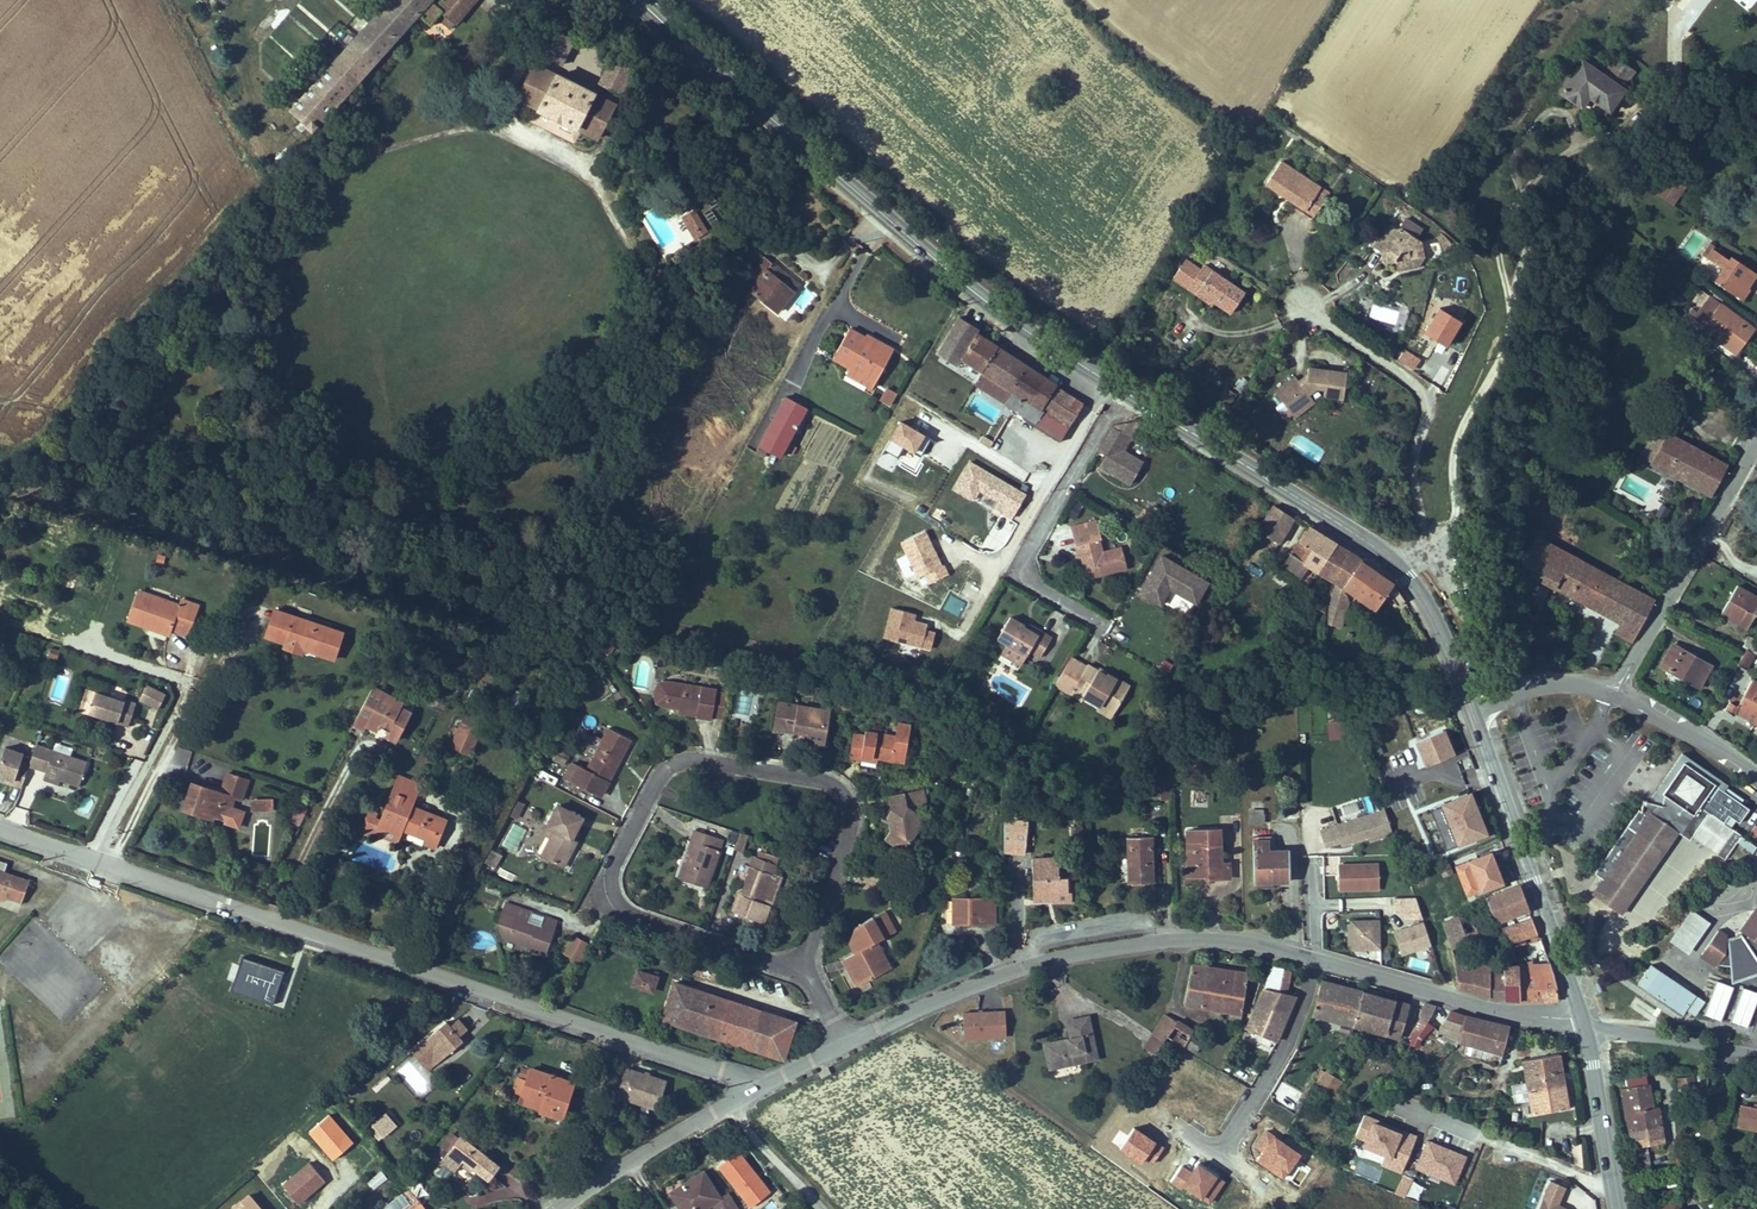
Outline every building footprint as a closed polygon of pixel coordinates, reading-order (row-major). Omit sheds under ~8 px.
[(439,14),(451,0),(408,0),(391,18),(416,41),(424,31),(439,14)] [(466,36),(497,0),(467,0),(449,22),(466,36)] [(447,20),(439,14),(424,31),(433,38),(440,29),(447,20)] [(391,18),(317,96),(346,121),(383,78),(416,41),(391,18)] [(449,22),(447,20),(440,29),(459,44),(466,36),(449,22)] [(542,56),(564,66),(577,36),(555,26),(542,56)] [(596,83),(618,93),(631,62),(611,52),(596,83)] [(1617,57),(1607,69),(1626,84),(1636,72),(1617,57)] [(600,139),(620,102),(557,72),(535,61),(516,97),(538,108),(600,139)] [(1577,107),(1584,99),(1607,117),(1625,95),(1586,63),(1561,94),(1577,107)] [(303,112),(331,139),(346,121),(317,96),(303,112)] [(293,143),(302,133),(294,126),(286,136),(293,143)] [(1266,184),(1286,198),(1283,202),(1311,220),(1329,193),(1279,162),(1266,184)] [(1673,196),(1681,185),(1669,178),(1657,195),(1672,205),(1677,199),(1673,196)] [(1677,199),(1684,188),(1681,185),(1673,196),(1677,199)] [(680,217),(697,239),(709,230),(693,208),(680,217)] [(1374,247),(1381,252),(1382,256),(1390,261),(1394,259),(1398,271),(1418,265),(1416,257),(1425,254),(1420,240),(1413,235),(1419,226),(1403,217),(1397,226),(1390,230),(1388,233),(1383,230),(1374,247)] [(1647,244),(1651,237),(1639,230),(1635,237),(1647,244)] [(1717,261),(1725,251),(1717,245),(1704,263),(1712,269),(1717,261)] [(1734,257),(1725,251),(1717,261),(1727,268),(1734,257)] [(800,285),(763,254),(748,272),(757,280),(749,289),(777,312),(800,285)] [(1734,257),(1727,268),(1717,283),(1737,295),(1748,279),(1752,281),(1756,273),(1756,272),(1734,257)] [(1199,296),(1214,306),(1231,316),(1247,292),(1205,265),(1202,268),(1188,259),(1172,283),(1182,289),(1184,286),(1199,296)] [(1752,281),(1748,279),(1737,295),(1744,299),(1752,287),(1749,285),(1752,281)] [(1199,296),(1184,286),(1182,289),(1198,299),(1199,296)] [(1754,328),(1720,302),(1705,321),(1724,334),(1740,346),(1754,328)] [(981,371),(997,346),(977,331),(978,329),(956,316),(935,352),(956,365),(959,359),(980,372),(981,371)] [(851,362),(848,368),(874,381),(891,349),(875,341),(872,347),(861,341),(863,337),(846,328),(833,353),(851,362)] [(861,341),(872,347),(875,341),(864,334),(863,337),(861,341)] [(1734,354),(1740,346),(1724,334),(1718,342),(1734,354)] [(981,371),(1010,392),(1006,398),(1003,404),(1057,441),(1084,402),(1055,385),(1057,383),(997,346),(981,371)] [(851,362),(833,353),(830,358),(848,368),(851,362)] [(874,381),(848,368),(844,374),(870,388),(874,381)] [(1308,381),(1301,387),(1295,379),(1285,387),(1290,393),(1279,402),(1290,416),(1311,401),(1308,397),(1316,390),(1325,391),(1324,397),(1344,400),(1347,376),(1309,370),(1308,381)] [(1285,387),(1274,395),(1279,402),(1290,393),(1285,387)] [(879,403),(892,407),(898,393),(885,388),(879,403)] [(784,396),(759,444),(782,456),(806,407),(784,396)] [(1290,416),(1293,419),(1313,404),(1311,401),(1290,416)] [(1268,438),(1276,423),(1267,418),(1259,432),(1268,438)] [(901,423),(891,440),(916,454),(925,437),(901,423)] [(1133,424),(1108,429),(1097,450),(1104,455),(1098,467),(1129,484),(1142,462),(1122,451),(1136,425),(1133,424)] [(1648,460),(1664,435),(1654,430),(1641,457),(1648,460)] [(1667,436),(1664,435),(1648,460),(1653,463),(1667,436)] [(1724,465),(1667,436),(1653,463),(1711,491),(1724,465)] [(1027,495),(970,463),(955,489),(976,502),(981,494),(1004,507),(1000,515),(1011,522),(1027,495)] [(1292,513),(1275,503),(1257,533),(1274,544),(1292,513)] [(1655,515),(1664,520),(1669,510),(1661,505),(1655,515)] [(1095,521),(1069,528),(1074,547),(1077,546),(1080,556),(1084,571),(1086,580),(1095,577),(1126,568),(1120,548),(1102,553),(1098,540),(1100,540),(1095,521)] [(1334,540),(1309,524),(1281,565),(1302,580),(1309,567),(1311,565),(1313,565),(1316,567),(1334,540)] [(1534,535),(1541,540),(1545,532),(1538,528),(1534,535)] [(926,533),(902,544),(918,578),(925,575),(929,583),(948,574),(944,566),(942,567),(926,533)] [(1274,544),(1257,533),(1251,543),(1268,553),(1274,544)] [(1516,567),(1610,621),(1606,628),(1623,639),(1646,600),(1541,540),(1534,535),(1516,567)] [(1355,554),(1334,540),(1316,567),(1338,580),(1338,589),(1332,602),(1328,620),(1335,624),(1348,601),(1344,585),(1346,586),(1349,587),(1348,587),(1348,585),(1346,583),(1344,582),(1345,579),(1359,556),(1355,554)] [(1195,605),(1209,582),(1160,554),(1138,593),(1161,606),(1169,590),(1195,605)] [(1395,581),(1359,556),(1345,579),(1344,582),(1346,583),(1348,585),(1348,587),(1349,587),(1378,605),(1395,581)] [(1747,629),(1756,612),(1756,597),(1736,585),(1719,614),(1747,629)] [(180,604),(139,587),(127,621),(168,635),(170,630),(189,636),(200,604),(182,598),(180,604)] [(1385,599),(1394,611),(1406,601),(1397,590),(1385,599)] [(1321,608),(1324,602),(1311,594),(1309,597),(1310,600),(1306,614),(1314,619),(1321,608)] [(944,609),(959,617),(966,603),(951,595),(944,609)] [(344,631),(275,606),(264,633),(284,640),(283,643),(289,645),(289,648),(296,650),(297,648),(303,650),(304,647),(307,637),(321,643),(318,652),(334,658),(344,631)] [(1359,606),(1355,612),(1369,620),(1372,615),(1359,606)] [(916,616),(892,610),(885,638),(932,649),(935,633),(927,631),(928,625),(914,622),(916,616)] [(1038,632),(1037,636),(1023,628),(1008,620),(997,641),(1010,648),(1028,658),(1030,655),(1039,660),(1051,639),(1038,632)] [(1023,628),(1037,636),(1038,632),(1025,624),(1023,628)] [(1746,638),(1756,642),(1756,635),(1747,629),(1743,636),(1746,638)] [(321,643),(307,637),(304,647),(318,652),(321,643)] [(1742,644),(1753,651),(1756,643),(1756,642),(1746,638),(1742,644)] [(1696,685),(1707,665),(1670,643),(1659,663),(1696,685)] [(1753,651),(1742,644),(1735,656),(1746,662),(1753,651)] [(47,658),(57,660),(59,651),(49,648),(47,658)] [(1028,658),(1010,648),(1004,658),(1022,668),(1028,658)] [(1087,666),(1070,657),(1054,685),(1071,695),(1075,688),(1086,695),(1084,700),(1102,709),(1104,704),(1116,711),(1127,692),(1104,680),(1106,676),(1097,672),(1087,666)] [(1164,660),(1161,671),(1171,674),(1174,663),(1164,660)] [(1127,692),(1131,684),(1099,668),(1097,672),(1106,676),(1104,680),(1127,692)] [(1749,676),(1737,699),(1730,695),(1721,709),(1731,715),(1735,707),(1756,718),(1756,680),(1749,676)] [(659,707),(661,683),(651,682),(649,707),(659,707)] [(659,707),(691,711),(691,716),(706,718),(706,716),(709,688),(661,683),(659,707)] [(165,694),(147,684),(139,699),(158,708),(165,694)] [(717,717),(721,687),(709,686),(709,688),(706,716),(717,717)] [(353,726),(396,746),(413,712),(403,707),(405,702),(372,687),(353,726)] [(97,692),(87,688),(82,700),(93,703),(97,692)] [(1086,695),(1075,688),(1071,695),(1083,701),(1084,700),(1086,695)] [(121,701),(97,692),(93,703),(82,700),(79,709),(126,726),(134,702),(122,698),(121,701)] [(789,703),(779,701),(774,726),(785,728),(808,733),(806,741),(824,744),(830,711),(789,703)] [(1116,711),(1104,704),(1102,709),(1101,711),(1113,717),(1116,711)] [(449,750),(474,756),(481,724),(457,719),(449,750)] [(1326,724),(1331,741),(1350,737),(1345,719),(1326,724)] [(861,759),(861,754),(878,756),(893,759),(894,754),(907,756),(912,723),(897,720),(896,732),(864,729),(864,734),(851,733),(848,758),(861,759)] [(610,725),(587,769),(579,764),(571,778),(599,793),(606,778),(608,780),(631,736),(610,725)] [(1415,744),(1424,768),(1453,756),(1444,733),(1415,744)] [(39,745),(33,766),(50,771),(48,775),(83,786),(91,762),(39,745)] [(173,764),(186,768),(191,752),(178,748),(173,764)] [(25,754),(5,749),(0,768),(0,782),(23,787),(28,765),(23,764),(25,754)] [(1721,784),(1718,788),(1724,792),(1728,786),(1682,754),(1649,803),(1665,802),(1666,788),(1684,763),(1710,782),(1712,779),(1721,784)] [(1211,765),(1212,755),(1198,755),(1198,765),(1211,765)] [(579,764),(572,760),(564,774),(571,778),(579,764)] [(1642,810),(1640,809),(1594,871),(1603,878),(1592,892),(1614,909),(1626,894),(1627,895),(1635,885),(1633,884),(1655,854),(1657,855),(1664,845),(1663,844),(1673,829),(1678,832),(1690,841),(1692,837),(1709,813),(1700,807),(1707,796),(1711,799),(1718,788),(1721,784),(1712,779),(1710,782),(1684,763),(1666,788),(1665,802),(1649,803),(1643,803),(1642,810)] [(249,776),(227,769),(220,790),(191,780),(182,807),(198,812),(199,807),(215,812),(228,816),(235,795),(242,798),(249,776)] [(542,771),(539,777),(554,785),(558,779),(542,771)] [(389,798),(383,814),(369,810),(363,827),(376,832),(379,824),(400,832),(403,827),(428,836),(432,826),(442,830),(448,817),(412,804),(420,783),(399,774),(389,798)] [(888,795),(889,808),(884,815),(888,831),(883,838),(893,844),(909,842),(916,832),(918,822),(918,813),(907,807),(915,806),(915,804),(918,803),(919,805),(927,803),(924,788),(903,793),(902,792),(888,795)] [(1440,807),(1457,848),(1485,837),(1469,795),(1440,807)] [(274,799),(251,799),(251,811),(274,812),(274,799)] [(1342,819),(1359,813),(1355,802),(1338,808),(1342,819)] [(545,827),(553,831),(540,855),(557,864),(568,843),(567,842),(570,838),(581,818),(557,806),(545,827)] [(215,812),(199,807),(198,812),(214,817),(215,812)] [(1369,843),(1391,836),(1383,811),(1320,832),(1325,848),(1340,844),(1341,847),(1367,839),(1369,843)] [(1262,821),(1262,814),(1248,813),(1249,821),(1262,821)] [(1733,830),(1709,813),(1692,837),(1717,854),(1733,830)] [(400,832),(379,824),(376,832),(397,839),(400,832)] [(432,826),(428,836),(426,842),(437,846),(442,830),(432,826)] [(376,832),(363,827),(360,833),(370,837),(376,832)] [(724,840),(693,828),(689,839),(683,855),(676,877),(706,888),(724,840)] [(1232,861),(1222,861),(1221,828),(1183,828),(1183,866),(1183,885),(1199,885),(1209,884),(1209,879),(1231,880),(1232,861)] [(734,844),(739,831),(732,829),(728,842),(734,844)] [(1678,832),(1673,829),(1663,844),(1664,845),(1657,855),(1655,854),(1633,884),(1635,885),(1627,895),(1626,894),(1614,909),(1619,912),(1678,832)] [(1742,836),(1733,830),(1717,854),(1725,860),(1742,836)] [(740,850),(746,833),(739,831),(734,844),(733,847),(740,850)] [(1019,833),(1013,833),(1012,851),(1023,852),(1023,833),(1019,833)] [(1155,880),(1152,837),(1125,837),(1125,879),(1155,880)] [(568,843),(557,864),(562,867),(575,841),(570,838),(567,842),(568,843)] [(1288,848),(1270,848),(1269,838),(1252,839),(1253,888),(1271,887),(1271,882),(1290,881),(1288,848)] [(494,849),(487,862),(495,866),(502,853),(494,849)] [(1503,884),(1491,850),(1474,856),(1475,860),(1453,868),(1462,893),(1456,895),(1458,900),(1503,884)] [(758,856),(755,866),(749,864),(739,891),(744,892),(737,912),(763,921),(769,903),(762,900),(772,874),(776,863),(758,856)] [(1056,856),(1032,857),(1033,899),(1048,899),(1065,898),(1065,892),(1064,873),(1057,873),(1056,856)] [(3,872),(6,864),(0,862),(0,894),(22,901),(28,880),(3,872)] [(1338,867),(1339,891),(1378,889),(1377,865),(1338,867)] [(772,874),(762,900),(769,903),(773,904),(782,877),(772,874)] [(1528,911),(1519,885),(1484,896),(1495,924),(1528,911)] [(924,914),(929,898),(921,896),(916,912),(924,914)] [(951,925),(996,924),(996,897),(951,897),(951,925)] [(559,919),(507,903),(499,927),(503,942),(504,940),(528,947),(527,950),(548,956),(559,919)] [(773,904),(769,903),(763,921),(769,924),(776,905),(773,904)] [(1698,956),(1715,968),(1717,965),(1719,966),(1722,966),(1726,967),(1729,967),(1732,968),(1736,968),(1740,966),(1743,965),(1747,963),(1751,961),(1755,958),(1756,956),(1756,908),(1741,931),(1749,937),(1743,945),(1729,947),(1724,947),(1725,937),(1716,930),(1698,956)] [(1684,951),(1705,922),(1690,911),(1669,941),(1684,951)] [(893,933),(882,913),(868,919),(878,940),(893,933)] [(1471,963),(1480,961),(1464,916),(1434,926),(1444,950),(1464,944),(1471,963)] [(852,928),(847,942),(853,953),(841,960),(854,985),(893,967),(878,940),(868,919),(852,928)] [(1532,919),(1499,932),(1504,945),(1505,947),(1538,935),(1532,919)] [(1349,951),(1379,951),(1379,921),(1349,921),(1349,951)] [(1401,956),(1429,946),(1422,923),(1394,932),(1401,956)] [(1499,932),(1495,924),(1486,928),(1494,949),(1504,945),(1499,932)] [(1741,931),(1725,937),(1724,947),(1729,947),(1743,945),(1749,937),(1741,931)] [(579,962),(590,942),(574,935),(564,954),(579,962)] [(1544,950),(1538,935),(1505,947),(1511,962),(1544,950)] [(503,942),(527,950),(528,947),(504,940),(503,942)] [(1555,978),(1544,950),(1511,962),(1509,968),(1510,976),(1555,978)] [(274,1005),(285,972),(242,958),(231,991),(274,1005)] [(1730,984),(1756,975),(1756,968),(1752,960),(1751,961),(1747,963),(1743,965),(1740,966),(1736,968),(1732,968),(1729,967),(1730,984)] [(1249,972),(1192,963),(1187,986),(1183,1006),(1196,1008),(1242,1018),(1249,972)] [(1480,1001),(1490,1001),(1483,971),(1482,966),(1451,969),(1452,992),(1481,997),(1480,1001)] [(1271,985),(1284,992),(1295,974),(1283,967),(1271,985)] [(1680,1016),(1694,998),(1649,967),(1648,968),(1636,986),(1680,1016)] [(1509,968),(1495,970),(1500,1001),(1515,1002),(1510,976),(1509,968)] [(636,970),(632,989),(656,994),(660,975),(636,970)] [(1500,1001),(1495,970),(1483,971),(1490,1001),(1500,1001)] [(659,994),(676,1001),(684,981),(666,974),(659,994)] [(1548,1002),(1555,978),(1510,976),(1515,1002),(1548,1002)] [(1359,991),(1321,981),(1311,1016),(1350,1026),(1359,991)] [(1712,982),(1704,1018),(1722,1022),(1731,986),(1712,982)] [(1296,999),(1271,985),(1258,1007),(1283,1022),(1296,999)] [(1756,1002),(1756,994),(1742,988),(1728,1022),(1746,1029),(1756,1002)] [(1399,1039),(1408,1004),(1359,991),(1350,1026),(1399,1039)] [(691,1025),(737,1039),(747,1007),(702,992),(691,1025)] [(1424,1000),(1416,1024),(1423,1026),(1437,1009),(1432,1006),(1424,1000)] [(747,1007),(737,1039),(783,1055),(793,1022),(747,1007)] [(1244,1029),(1248,1031),(1251,1026),(1273,1038),(1283,1022),(1258,1007),(1244,1029)] [(1455,1038),(1463,1014),(1453,1010),(1445,1033),(1455,1038)] [(1006,1012),(963,1014),(964,1039),(1007,1038),(1006,1012)] [(1500,1053),(1509,1026),(1469,1016),(1463,1014),(1455,1038),(1500,1053)] [(1098,1059),(1089,1016),(1066,1022),(1069,1038),(1044,1044),(1050,1070),(1098,1059)] [(1171,1030),(1199,1048),(1208,1034),(1181,1016),(1171,1030)] [(458,1017),(451,1024),(447,1020),(414,1051),(425,1064),(433,1056),(446,1045),(452,1051),(466,1039),(462,1036),(469,1029),(458,1017)] [(814,1029),(793,1022),(783,1055),(795,1059),(806,1055),(814,1029)] [(1171,1030),(1159,1022),(1149,1037),(1162,1045),(1171,1030)] [(1728,1043),(1729,1032),(1721,1031),(1719,1041),(1728,1043)] [(452,1051),(446,1045),(433,1056),(440,1063),(452,1051)] [(1558,1054),(1523,1060),(1531,1112),(1565,1106),(1558,1054)] [(668,1080),(628,1066),(617,1097),(658,1111),(668,1080)] [(519,1103),(564,1117),(576,1081),(531,1067),(527,1078),(524,1087),(519,1103)] [(1709,1093),(1719,1093),(1715,1068),(1704,1067),(1705,1069),(1709,1093)] [(1317,1084),(1333,1094),(1340,1083),(1324,1073),(1317,1084)] [(524,1087),(527,1078),(519,1074),(515,1085),(524,1087)] [(1646,1085),(1620,1088),(1628,1130),(1662,1125),(1660,1107),(1650,1108),(1646,1085)] [(1737,1126),(1756,1128),(1756,1105),(1751,1104),(1751,1107),(1739,1106),(1737,1126)] [(387,1113),(368,1129),(379,1142),(398,1126),(387,1113)] [(1380,1167),(1400,1175),(1415,1137),(1363,1117),(1352,1145),(1384,1157),(1380,1167)] [(1662,1125),(1628,1130),(1630,1145),(1664,1141),(1662,1125)] [(455,1169),(465,1156),(490,1174),(500,1162),(462,1135),(443,1161),(455,1169)] [(1415,1169),(1454,1185),(1466,1159),(1426,1142),(1415,1169)] [(1572,1167),(1580,1168),(1582,1144),(1573,1144),(1572,1167)] [(1640,1167),(1651,1164),(1645,1147),(1635,1151),(1640,1167)] [(718,1165),(746,1208),(749,1208),(770,1196),(742,1151),(718,1165)] [(490,1174),(465,1156),(462,1160),(487,1178),(490,1174)] [(714,1202),(719,1208),(739,1208),(727,1190),(718,1197),(700,1171),(668,1192),(680,1208),(705,1208),(714,1202)] [(1406,1197),(1410,1179),(1401,1177),(1397,1195),(1406,1197)] [(1414,1201),(1422,1187),(1412,1182),(1405,1196),(1414,1201)] [(1555,1208),(1562,1187),(1548,1182),(1538,1208),(1558,1208),(1555,1208)] [(424,1202),(430,1195),(417,1183),(411,1190),(424,1202)] [(249,1195),(234,1208),(262,1208),(249,1195)] [(1683,1207),(1679,1207),(1678,1199),(1654,1203),(1656,1208),(1683,1208),(1683,1207)]
